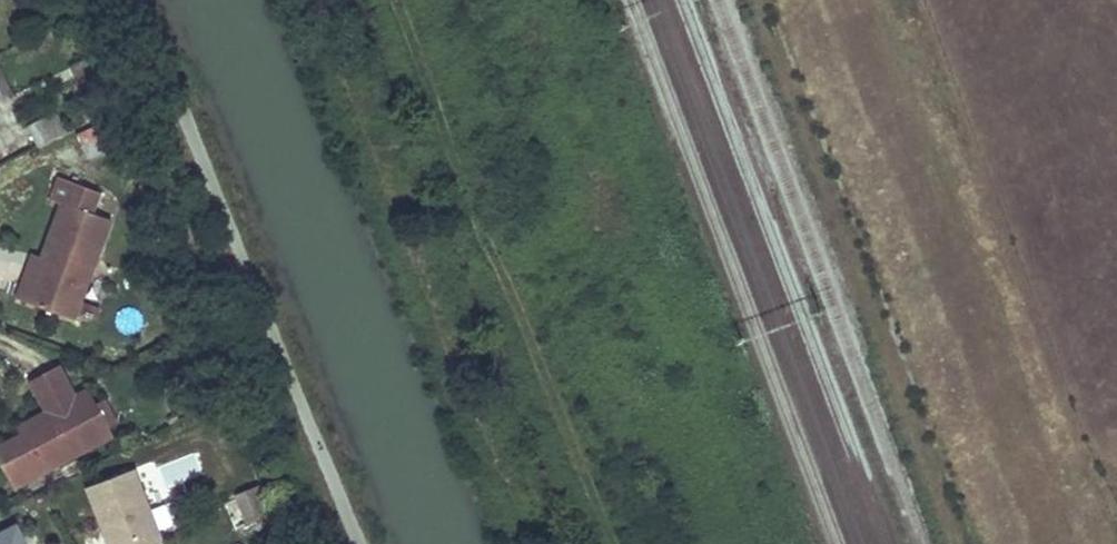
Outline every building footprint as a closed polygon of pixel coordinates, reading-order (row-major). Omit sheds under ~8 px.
[(78,83),(87,80),(80,63),(71,66),(78,83)] [(10,90),(0,71),(0,94),(10,90)] [(38,141),(65,128),(55,110),(29,124),(38,141)] [(76,130),(86,156),(106,149),(96,123),(76,130)] [(64,201),(43,257),(27,301),(75,319),(111,219),(96,214),(81,208),(89,185),(62,175),(54,197),(64,201)] [(96,214),(105,191),(89,185),(81,208),(96,214)] [(43,257),(32,252),(15,297),(27,301),(43,257)] [(62,363),(33,379),(48,408),(78,393),(62,363)] [(48,408),(52,416),(23,432),(0,444),(0,456),(16,486),(116,433),(113,425),(100,401),(92,386),(82,391),(78,393),(48,408)] [(107,396),(100,401),(113,425),(120,421),(107,396)] [(19,424),(23,432),(52,416),(48,408),(19,424)] [(66,478),(85,468),(78,456),(59,466),(66,478)] [(88,486),(111,543),(142,543),(162,536),(134,467),(88,486)] [(273,510),(262,480),(225,500),(240,528),(273,510)] [(0,532),(0,543),(28,543),(17,523),(0,532)]
